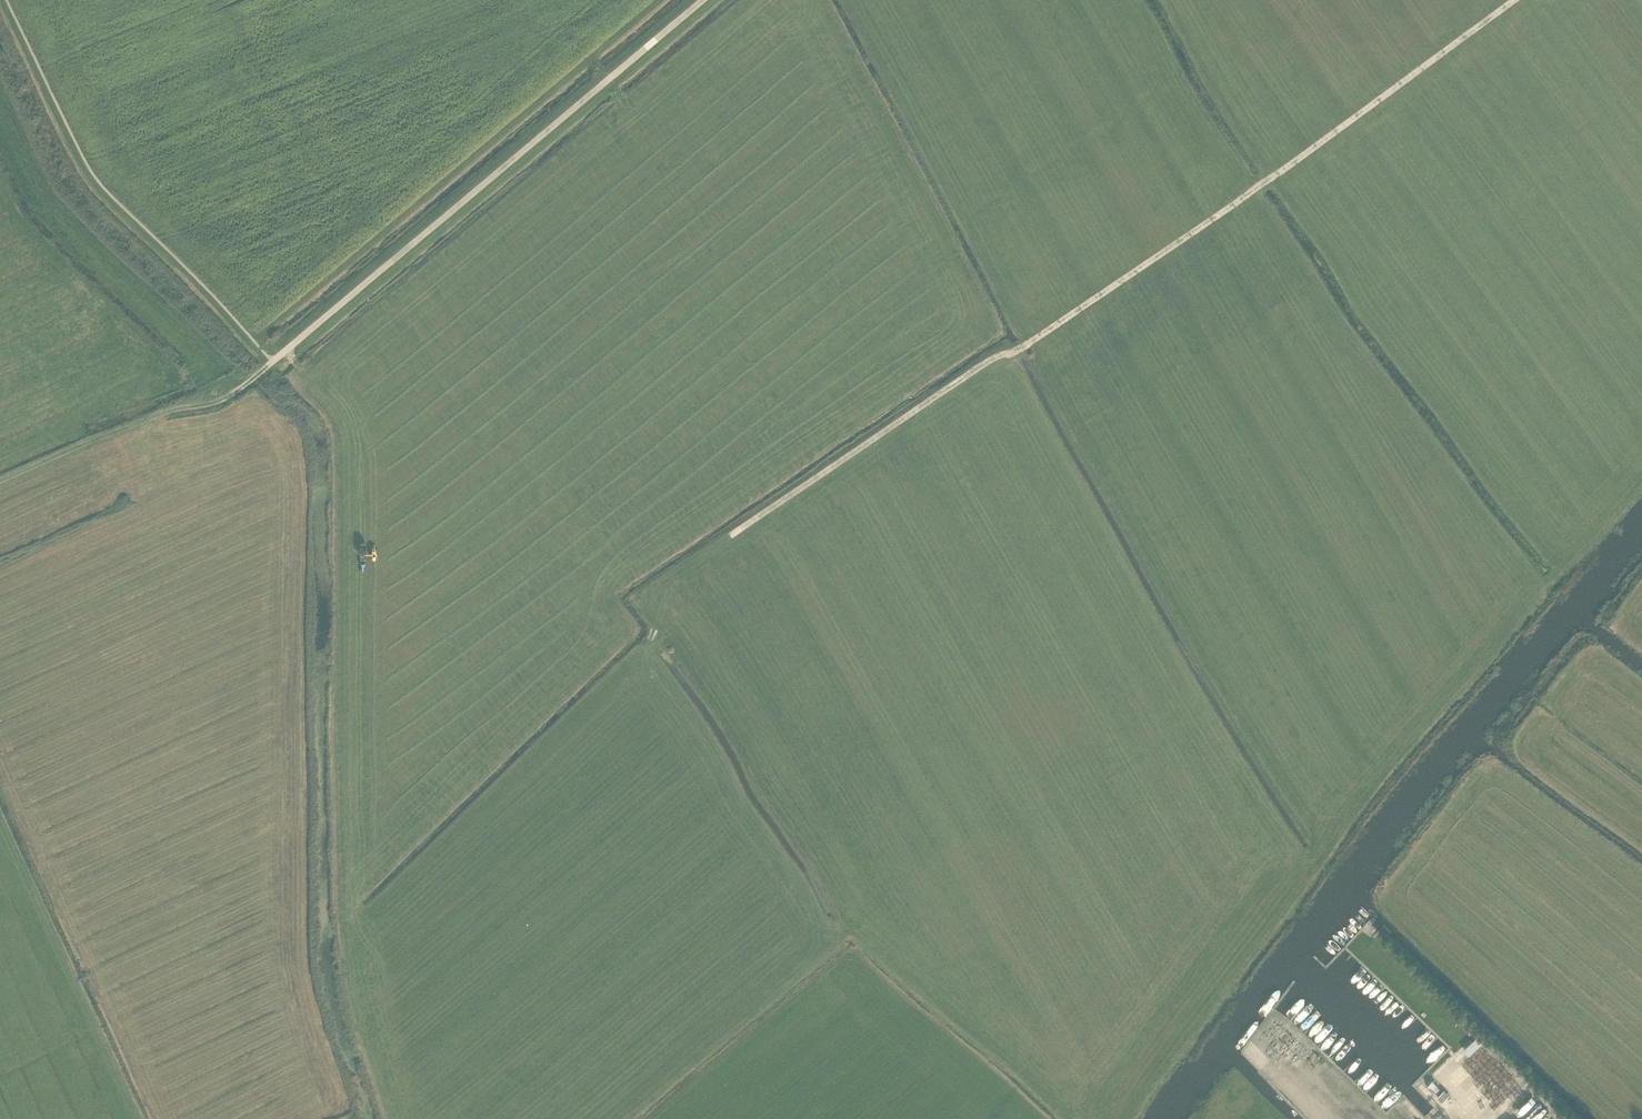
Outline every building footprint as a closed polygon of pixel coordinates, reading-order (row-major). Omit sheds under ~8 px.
[(1445,1088),(1438,1093),(1444,1100),(1451,1094),(1445,1088)]
